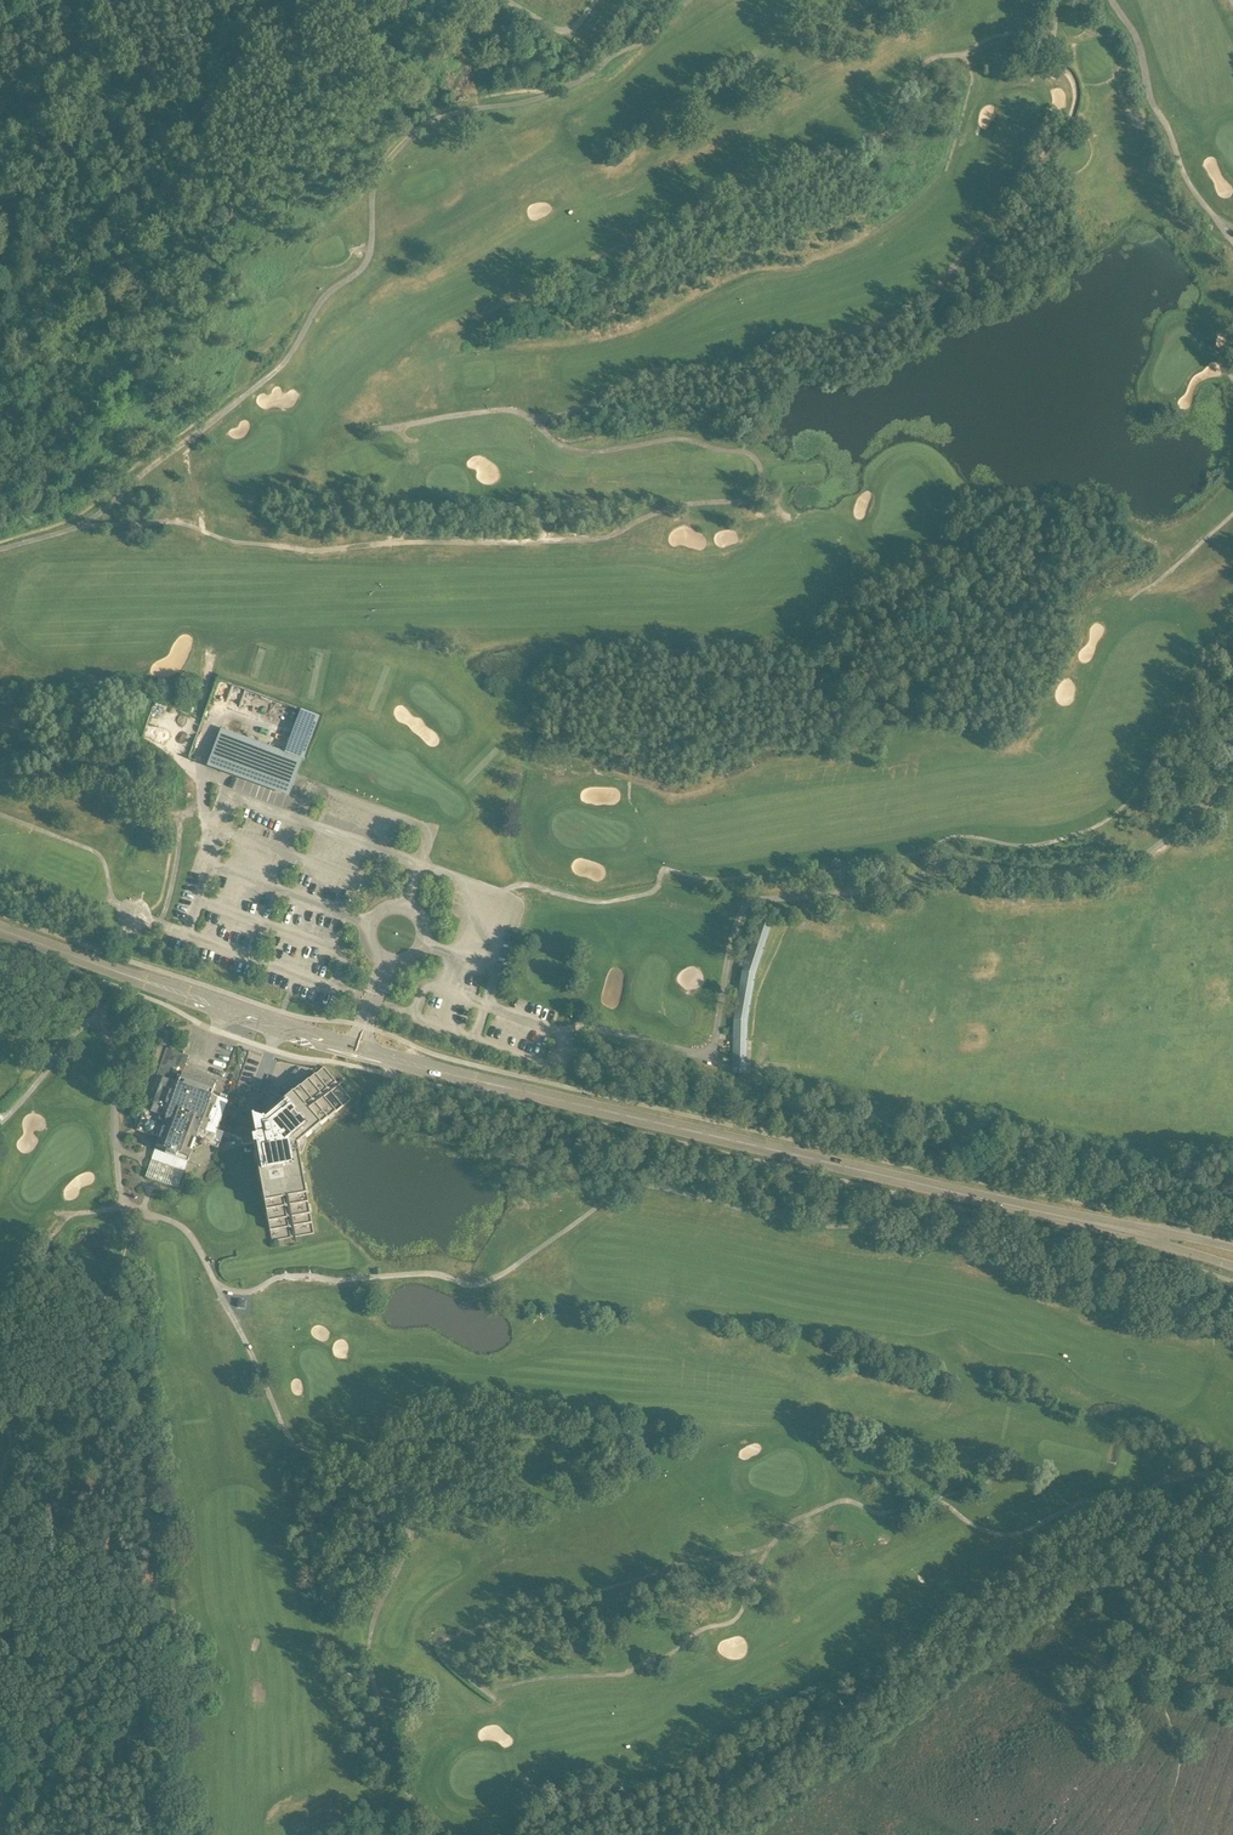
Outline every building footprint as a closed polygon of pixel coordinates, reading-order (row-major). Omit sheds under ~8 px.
[(222,729),(208,766),(289,796),(321,716),(303,709),(286,753),(222,729)] [(224,1133),(232,1108),(234,1104),(212,1096),(216,1085),(182,1073),(189,1057),(167,1048),(140,1121),(162,1129),(154,1150),(188,1163),(196,1141),(218,1149),(224,1133)] [(233,1109),(225,1135),(243,1142),(245,1149),(255,1147),(273,1243),(315,1236),(299,1147),(352,1101),(324,1069),(263,1121),(255,1118),(255,1117),(253,1117),(253,1119),(247,1120),(241,1118),(243,1113),(233,1109)] [(246,1301),(241,1301),(238,1303),(238,1308),(245,1309),(246,1301)]
